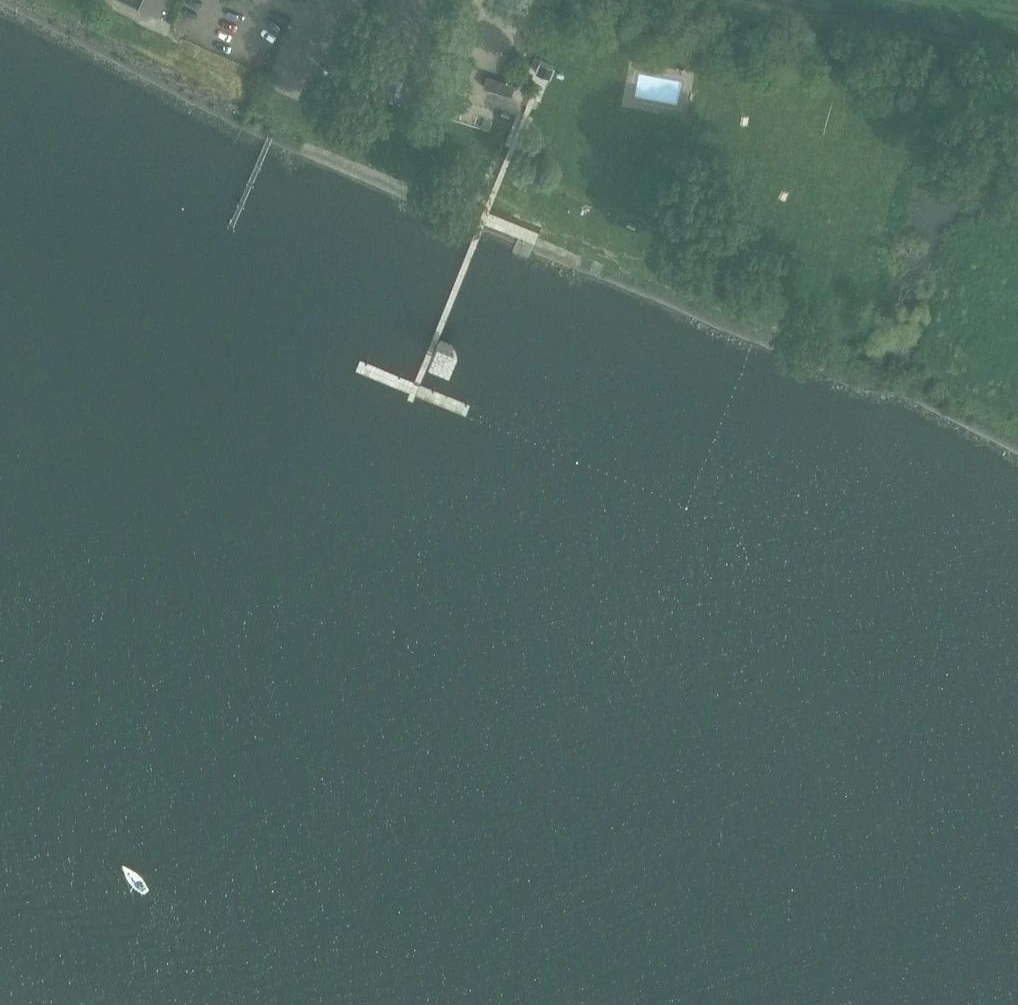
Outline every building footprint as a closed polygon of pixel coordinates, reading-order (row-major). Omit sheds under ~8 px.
[(538,62),(534,73),(551,80),(556,69),(538,62)] [(487,75),(483,86),(511,95),(515,83),(487,75)]
